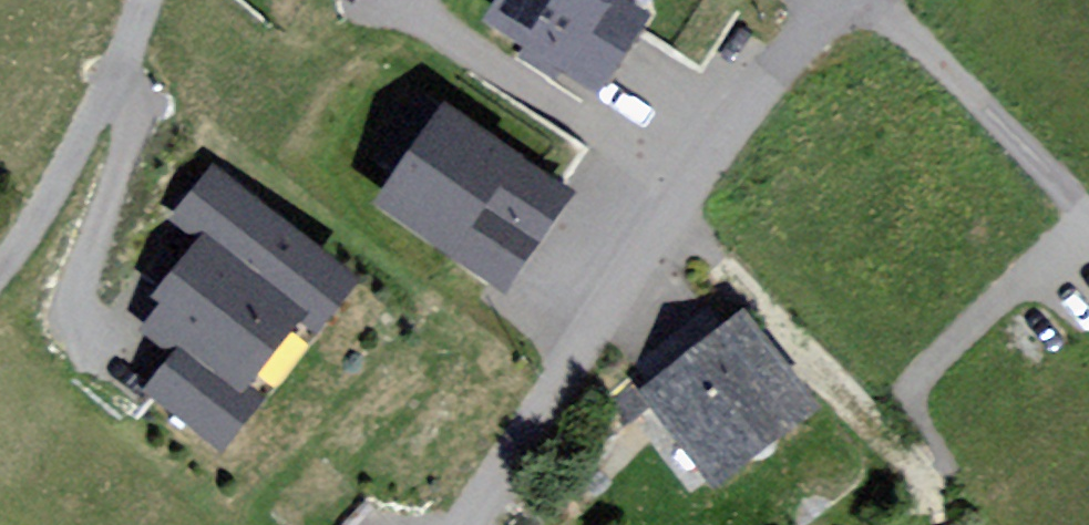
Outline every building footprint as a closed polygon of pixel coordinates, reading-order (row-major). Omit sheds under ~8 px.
[(483,29),(595,102),(647,23),(618,4),(620,0),(503,0),(483,29)] [(389,203),(492,275),(520,235),(525,238),(554,196),(419,102),(382,156),(409,175),(389,203)] [(184,354),(155,390),(216,439),(247,400),(232,387),(295,309),(310,321),(342,282),(244,202),(168,297),(176,303),(155,331),(184,354)] [(822,411),(744,315),(642,397),(720,494),(822,411)]
